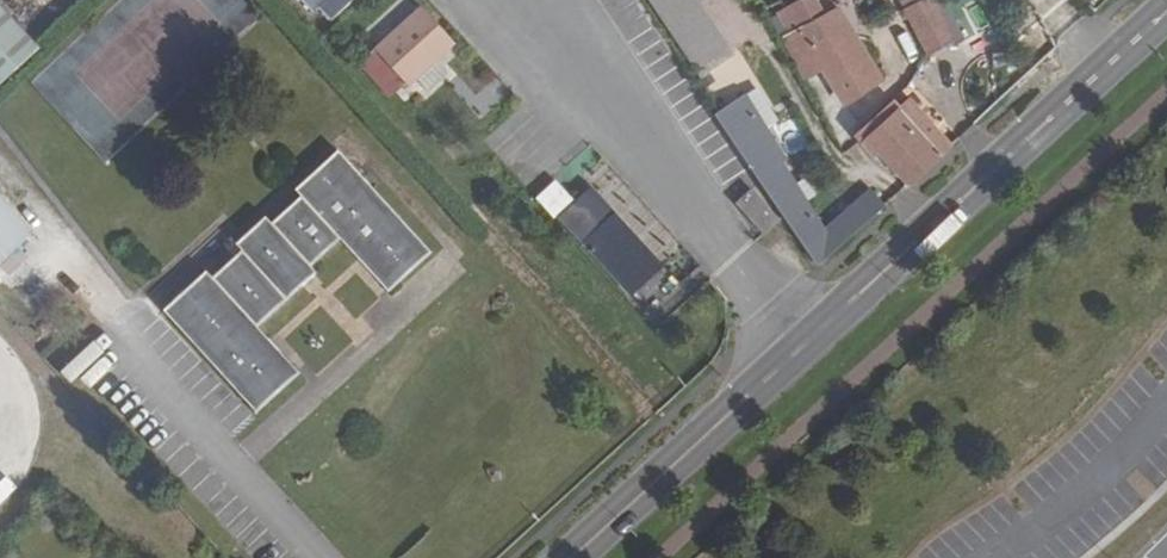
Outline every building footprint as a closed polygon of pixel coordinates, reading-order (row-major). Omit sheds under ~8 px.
[(1,81),(55,31),(27,0),(0,0),(0,80),(1,81)] [(353,0),(304,0),(326,24),(353,0)] [(701,79),(734,57),(696,0),(649,0),(701,79)] [(815,0),(800,0),(780,12),(792,34),(785,38),(808,77),(826,67),(836,83),(838,81),(850,101),(882,82),(838,7),(824,15),(815,0)] [(902,2),(906,10),(926,0),(906,0),(902,2)] [(906,10),(929,54),(955,40),(935,0),(926,0),(906,10)] [(421,7),(376,50),(409,86),(455,43),(421,7)] [(752,110),(743,96),(717,113),(715,114),(819,267),(886,208),(874,193),(825,237),(779,164),(784,161),(765,130),(752,110)] [(910,101),(867,140),(889,163),(910,187),(951,147),(910,101)] [(752,110),(765,130),(778,122),(765,103),(752,110)] [(867,140),(899,111),(893,105),(858,137),(875,157),(879,153),(867,140)] [(298,373),(255,326),(315,273),(309,265),(341,237),(388,290),(430,252),(338,152),(298,188),(303,194),(271,224),(266,218),(237,244),(243,250),(211,278),(206,272),(164,310),(257,410),(298,373)] [(537,197),(629,298),(683,248),(628,189),(608,208),(593,192),(577,206),(555,181),(537,197)] [(735,204),(765,235),(780,220),(751,189),(735,204)] [(26,230),(0,203),(0,255),(26,230)]
